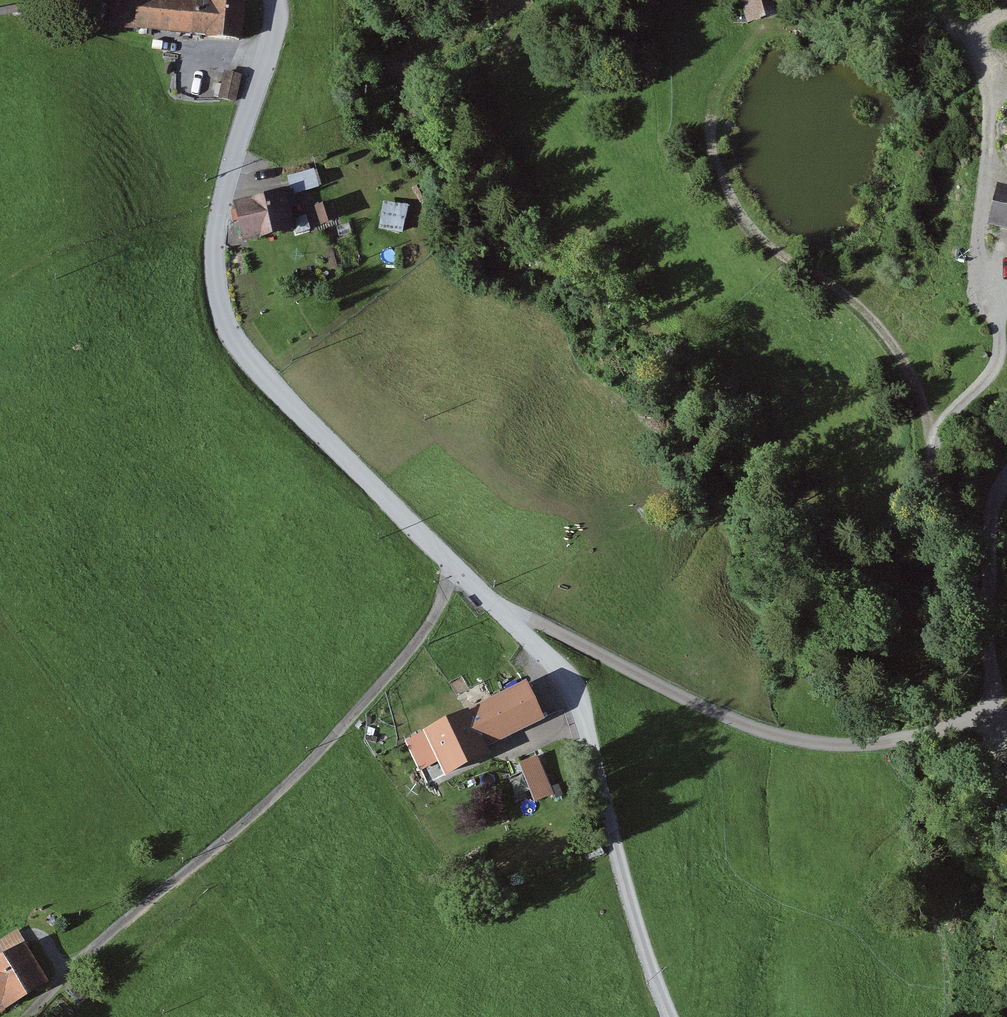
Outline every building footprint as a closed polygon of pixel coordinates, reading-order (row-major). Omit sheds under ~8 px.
[(243,46),(248,4),(211,0),(172,0),(171,3),(144,0),(114,0),(110,33),(243,46)] [(781,0),(737,0),(748,44),(776,37),(773,26),(787,22),(781,0)] [(238,109),(243,81),(225,78),(220,105),(238,109)] [(316,173),(288,181),(293,200),(322,192),(316,173)] [(1006,237),(1006,192),(1000,190),(989,233),(1006,237)] [(244,245),(296,234),(288,194),(235,206),(244,245)] [(374,234),(403,242),(411,214),(381,206),(374,234)] [(466,775),(572,719),(552,681),(446,737),(466,775)] [(52,991),(28,950),(0,966),(0,1016),(7,1016),(52,991)]
